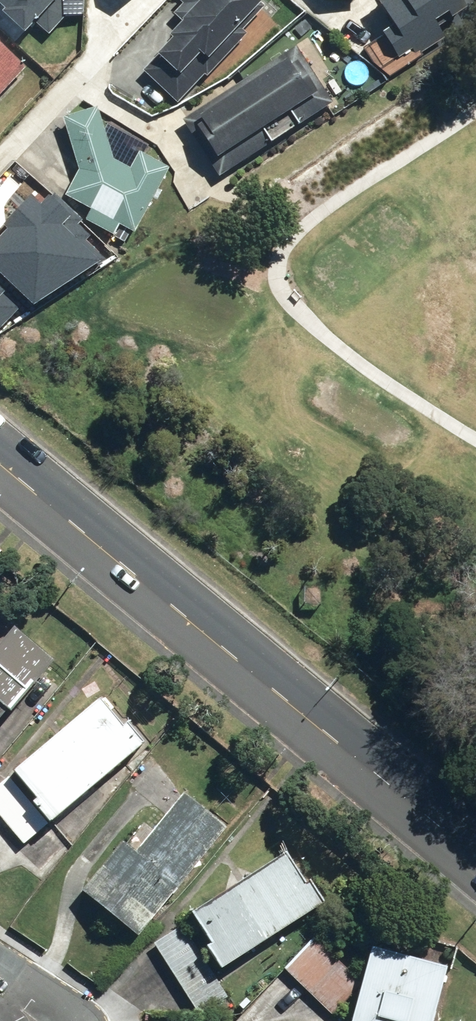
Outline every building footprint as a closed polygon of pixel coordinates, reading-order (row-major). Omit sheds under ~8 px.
[(61,25),(63,1),(61,0),(0,0),(0,20),(17,39),(34,24),(47,38),(61,25)] [(248,0),(174,0),(172,2),(178,7),(167,18),(177,27),(163,41),(167,45),(140,73),(175,107),(244,37),(239,32),(259,11),(248,0)] [(21,72),(0,51),(0,94),(21,72)] [(289,52),(182,122),(221,182),(258,157),(250,144),(260,138),(268,151),(282,141),(273,127),(286,119),(294,132),(327,110),(289,52)] [(93,113),(59,123),(75,176),(62,201),(132,236),(165,173),(136,158),(127,175),(109,166),(93,113)] [(13,295),(80,225),(36,184),(0,222),(0,282),(13,295)] [(107,256),(86,233),(49,265),(70,289),(107,256)] [(45,663),(8,631),(0,640),(0,715),(45,663)] [(135,752),(94,703),(3,778),(43,827),(135,752)] [(76,895),(133,942),(224,829),(181,794),(150,831),(141,824),(123,846),(119,843),(76,895)] [(197,950),(212,973),(318,907),(284,854),(182,918),(201,948),(197,950)] [(179,927),(149,945),(195,1019),(225,1000),(179,927)] [(344,1020),(427,1020),(440,971),(363,950),(355,981),(311,939),(280,971),(328,1017),(352,993),(344,1020)]
